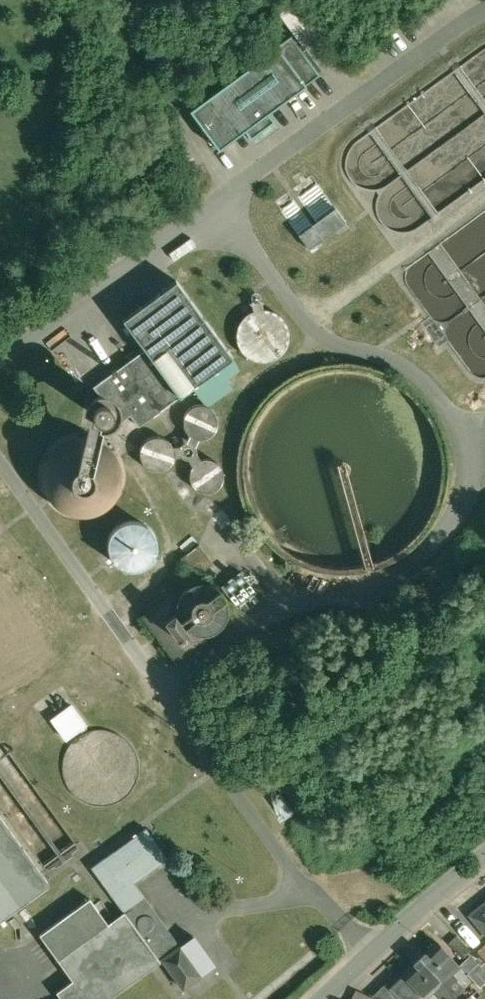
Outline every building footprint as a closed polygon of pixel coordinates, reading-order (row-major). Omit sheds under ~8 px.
[(297,0),(296,0),(280,12),(304,45),(321,33),(297,0)] [(292,34),(191,108),(220,148),(245,129),(252,137),(276,120),(269,111),(321,73),(292,34)] [(347,220),(312,173),(307,177),(301,170),(293,176),(299,184),(293,188),(317,220),(313,223),(324,238),(347,220)] [(313,223),(289,191),(276,200),(310,247),(324,238),(313,223)] [(234,356),(177,279),(124,318),(146,348),(180,395),(234,356)] [(239,324),(237,334),(239,345),(244,354),(253,360),(264,363),(274,361),(284,355),(290,346),(292,336),(290,325),(285,316),(276,310),(265,307),(264,298),(261,298),(262,298),(262,296),(262,294),(262,292),(260,291),(258,290),(256,290),(255,291),(253,292),(252,294),(252,296),(253,298),(255,299),(253,300),(255,309),(246,315),(239,324)] [(146,348),(94,386),(102,396),(100,397),(97,398),(95,399),(94,401),(93,403),(92,404),(92,407),(92,409),(93,411),(94,413),(96,415),(98,416),(100,417),(103,417),(106,417),(109,415),(111,413),(112,412),(113,410),(121,421),(131,413),(140,425),(180,395),(146,348)] [(211,406),(209,405),(206,404),(201,403),(197,404),(194,405),(191,407),(190,408),(188,410),(186,412),(185,415),(185,417),(184,420),(185,423),(185,425),(186,427),(187,430),(190,433),(188,439),(197,443),(200,438),(202,438),(206,437),(209,436),(212,435),(215,432),(217,429),(218,426),(219,424),(219,421),(219,417),(218,415),(216,411),(213,408),(211,406)] [(168,439),(165,437),(162,436),(157,435),(153,436),(152,437),(149,438),(147,440),(145,442),(144,444),(142,448),(142,449),(141,452),(141,455),(142,458),(144,461),(146,464),(149,466),(152,468),(154,469),(158,470),(161,469),(164,468),(166,467),(169,466),(171,463),(173,460),(175,457),(175,456),(181,455),(180,445),(174,445),(172,443),(170,441),(168,439)] [(188,439),(180,445),(181,455),(190,459),(198,453),(197,443),(188,439)] [(82,440),(77,440),(73,441),(68,443),(63,447),(59,450),(57,453),(54,456),(52,459),(51,463),(49,467),(49,472),(48,476),(49,480),(49,484),(51,488),(52,491),(54,494),(56,497),(58,500),(62,503),(66,506),(69,508),(74,509),(79,510),(85,511),(90,510),(96,509),(101,506),(105,503),(109,500),(112,496),(115,492),(117,487),(118,485),(118,481),(119,479),(119,474),(118,469),(118,467),(117,463),(115,460),(113,456),(111,453),(107,449),(104,447),(101,445),(97,443),(93,441),(88,440),(82,440)] [(213,458),(210,457),(207,457),(204,457),(202,458),(198,453),(190,459),(194,464),(192,468),(191,471),(191,473),(190,475),(191,478),(191,480),(192,482),(193,484),(195,487),(198,489),(200,490),(202,491),(205,492),(208,492),(212,491),(215,490),(217,489),(219,487),(222,484),(224,480),(224,478),(225,476),(225,474),(224,471),(224,468),(222,464),(219,462),(217,460),(213,458)] [(123,566),(131,568),(139,567),(147,564),(152,558),(156,551),(157,543),(156,535),(152,528),(146,523),(139,520),(131,519),(123,521),(116,525),(111,531),(108,539),(108,547),(111,555),(116,562),(123,566)] [(215,563),(201,544),(182,558),(196,576),(215,563)] [(320,566),(311,563),(301,559),(290,584),(310,591),(327,595),(331,568),(320,566)] [(185,590),(183,592),(181,595),(179,601),(174,594),(146,615),(178,659),(207,639),(202,632),(210,631),(214,630),(217,628),(219,626),(222,623),(224,620),(226,616),(227,614),(227,611),(228,607),(227,601),(226,598),(224,595),(223,593),(221,591),(218,588),(214,585),(211,584),(206,583),(201,582),(198,583),(195,584),(191,585),(188,587),(185,590)] [(66,739),(89,724),(73,701),(51,716),(66,739)] [(294,812),(282,795),(274,801),(286,817),(294,812)] [(52,883),(0,812),(0,921),(52,883)] [(147,827),(93,866),(125,910),(153,948),(173,933),(135,881),(168,856),(147,827)] [(59,958),(74,979),(58,990),(64,998),(108,998),(164,958),(163,957),(181,944),(173,933),(153,948),(125,910),(109,923),(90,897),(41,933),(59,958)] [(472,914),(484,930),(484,903),(472,914)] [(197,932),(181,944),(203,973),(204,975),(220,964),(197,932)] [(438,941),(426,951),(426,950),(420,955),(456,994),(463,987),(453,977),(451,979),(448,976),(460,965),(438,941)] [(203,973),(181,944),(163,957),(164,958),(184,986),(203,973)] [(403,973),(391,985),(404,998),(415,998),(422,993),(426,997),(436,988),(446,998),(452,998),(456,994),(420,955),(414,961),(415,962),(403,973)] [(479,963),(468,972),(482,988),(484,985),(484,970),(479,963)] [(387,981),(372,995),(380,998),(404,998),(391,985),(387,981)]
